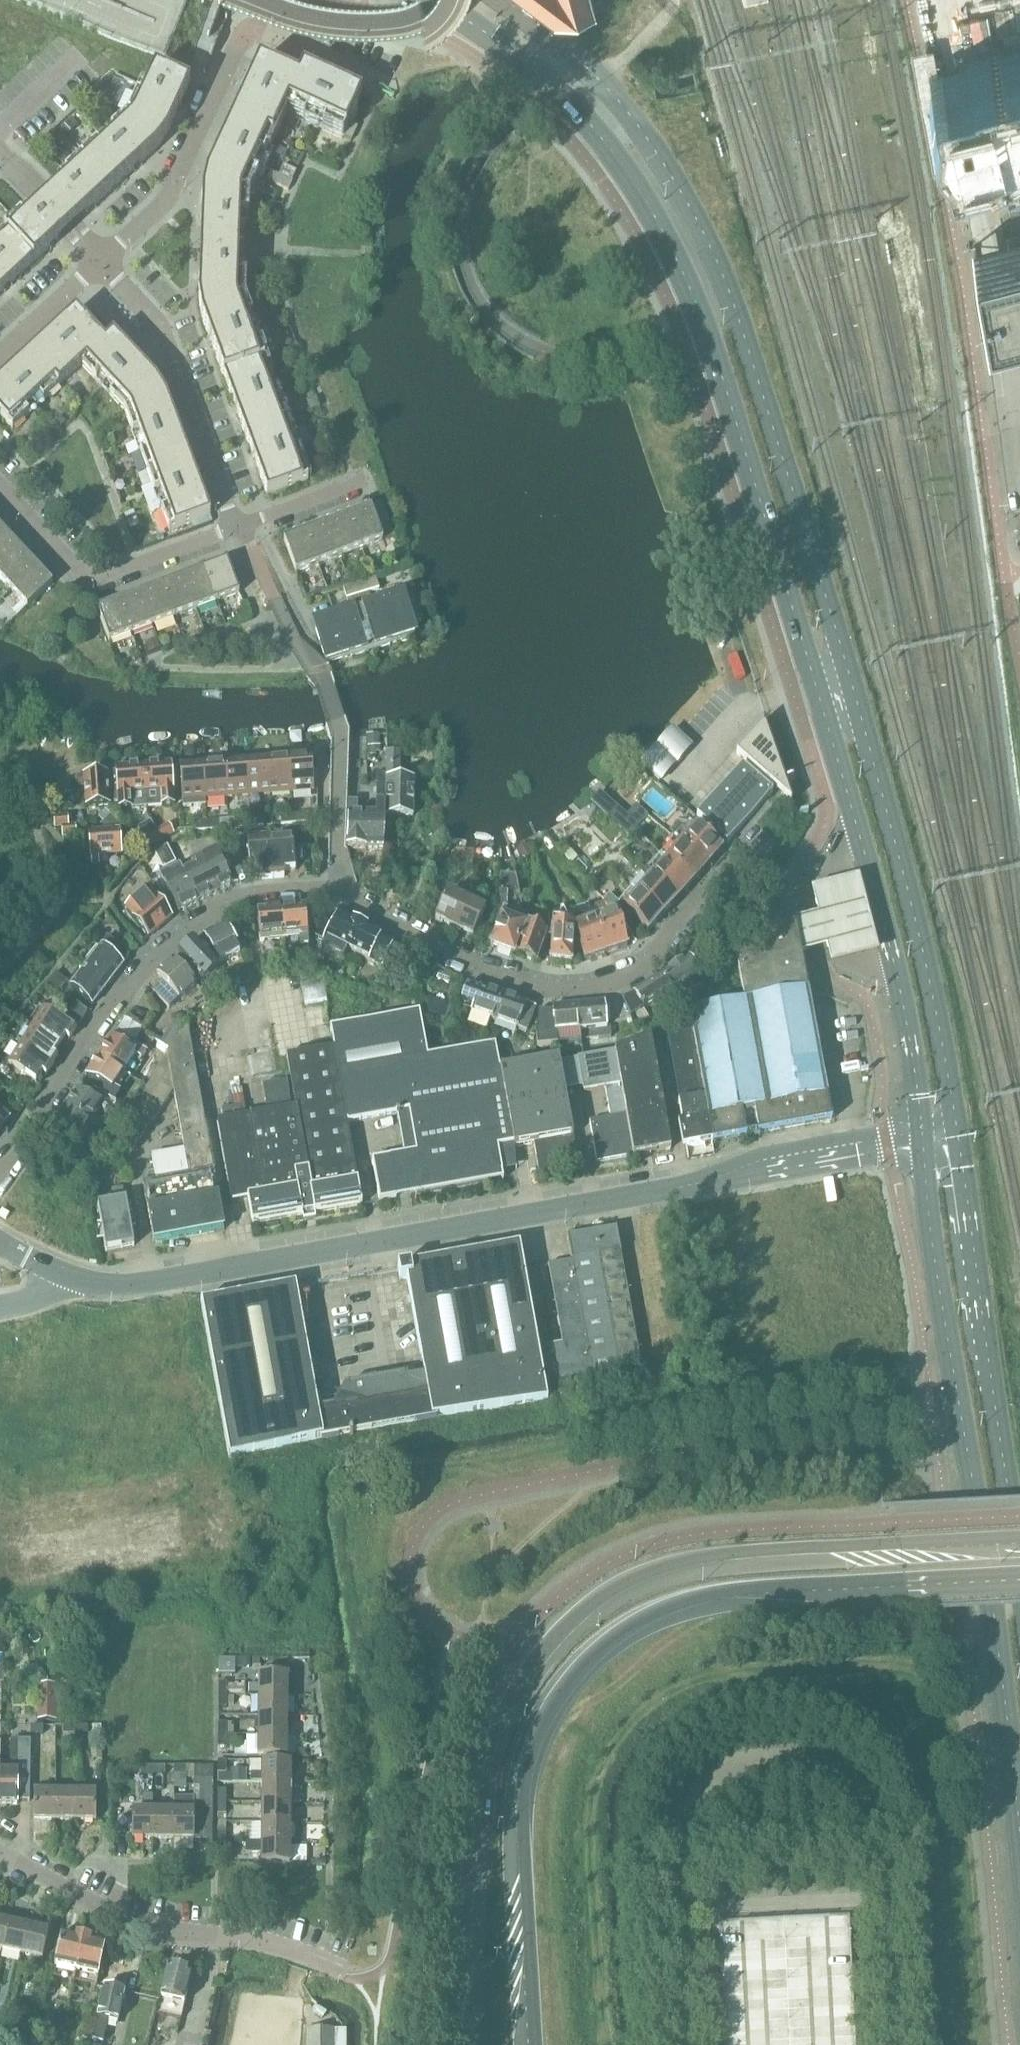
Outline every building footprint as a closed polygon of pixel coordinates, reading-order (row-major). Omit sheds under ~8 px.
[(940,67),(956,133),(1019,117),(1019,47),(940,67)] [(260,62),(246,91),(286,109),(299,80),(298,80),(260,62)] [(155,70),(146,89),(181,106),(190,86),(155,70)] [(286,109),(285,110),(286,110),(314,124),(333,84),(332,84),(303,70),(298,80),(299,80),(286,109)] [(333,84),(314,124),(343,137),(361,97),(342,88),(343,86),(333,82),(332,84),(333,84)] [(128,116),(127,117),(161,143),(167,135),(176,115),(178,116),(183,107),(181,106),(146,89),(141,87),(128,116)] [(246,91),(233,120),(273,138),(286,110),(285,110),(286,109),(246,91)] [(126,118),(103,139),(133,171),(134,171),(135,172),(143,165),(141,164),(157,149),(161,143),(127,117),(126,118)] [(233,120),(220,148),(260,167),(273,138),(233,120)] [(103,139),(80,161),(110,193),(111,192),(133,171),(103,139)] [(207,177),(205,186),(246,196),(247,195),(260,167),(220,148),(220,149),(218,148),(214,157),(216,158),(207,177)] [(61,187),(47,200),(72,228),(86,215),(88,216),(96,208),(95,207),(110,193),(80,161),(57,182),(61,187)] [(199,216),(199,228),(201,228),(201,246),(201,247),(239,249),(239,248),(239,230),(245,230),(246,198),(246,196),(205,186),(202,195),(202,216),(199,216)] [(28,209),(5,230),(35,262),(50,249),(51,250),(60,242),(58,241),(72,228),(47,200),(32,213),(28,209)] [(0,235),(0,271),(12,284),(35,262),(5,230),(0,235)] [(1005,236),(987,240),(973,244),(984,308),(1001,304),(1019,299),(1019,232),(1005,236)] [(198,266),(197,278),(199,278),(199,299),(200,307),(242,302),(242,300),(244,268),(238,268),(239,249),(201,247),(200,267),(198,266)] [(4,291),(5,293),(13,286),(11,284),(12,284),(0,271),(0,295),(4,291)] [(242,302),(200,307),(201,317),(209,337),(207,338),(210,348),(212,347),(253,332),(242,303),(242,302)] [(52,333),(82,365),(105,342),(76,311),(52,333)] [(253,332),(212,347),(223,377),(264,362),(253,332)] [(59,386),(82,365),(52,333),(29,354),(59,386)] [(82,365),(103,388),(135,359),(113,335),(105,342),(82,365)] [(36,408),(59,386),(29,354),(6,376),(36,408)] [(124,411),(125,412),(161,389),(157,382),(142,366),(144,365),(137,357),(135,359),(103,388),(124,411)] [(264,362),(223,377),(234,406),(275,391),(264,362)] [(36,408),(6,376),(5,374),(0,379),(0,416),(13,430),(36,408)] [(125,413),(136,443),(177,428),(177,427),(179,426),(176,417),(174,418),(166,398),(161,389),(125,412),(125,413)] [(234,406),(232,407),(236,416),(238,416),(245,436),(286,421),(275,391),(234,406)] [(286,421),(245,436),(252,455),(250,456),(254,465),(256,464),(256,465),(297,450),(286,421)] [(136,443),(147,472),(188,457),(177,428),(136,443)] [(297,450),(256,465),(267,495),(308,480),(297,450)] [(147,472),(158,502),(199,487),(199,486),(188,457),(147,472)] [(199,487),(158,502),(169,531),(210,516),(203,496),(205,495),(201,485),(199,486),(199,487)] [(371,508),(349,516),(361,548),(383,540),(371,508)] [(349,516),(327,524),(339,556),(361,548),(349,516)] [(327,524),(306,532),(318,564),(339,556),(327,524)] [(318,564),(306,532),(284,540),(296,572),(318,564)] [(21,550),(5,534),(0,539),(0,570),(21,550)] [(11,590),(36,567),(21,550),(0,570),(0,578),(11,590)] [(227,561),(205,569),(217,602),(239,594),(227,561)] [(36,567),(11,590),(27,608),(53,584),(36,567)] [(205,569),(183,577),(195,610),(217,602),(205,569)] [(183,577),(162,585),(174,618),(195,610),(183,577)] [(348,601),(352,614),(364,654),(389,646),(389,648),(391,647),(390,645),(396,643),(396,642),(399,641),(402,643),(410,641),(411,637),(414,636),(411,626),(421,623),(412,595),(365,609),(363,604),(370,601),(368,594),(379,591),(379,590),(380,590),(376,578),(343,588),(347,601),(348,601)] [(162,585),(141,593),(153,626),(174,618),(162,585)] [(141,593),(119,601),(131,634),(153,626),(141,593)] [(131,634),(119,601),(97,609),(109,642),(131,634)] [(364,654),(352,614),(314,625),(326,664),(345,658),(345,659),(352,657),(352,659),(353,659),(353,657),(364,654)] [(736,754),(748,764),(744,768),(743,766),(697,818),(727,844),(773,792),(771,790),(774,787),(791,801),(791,803),(792,802),(764,721),(763,721),(764,723),(758,730),(738,752),(736,754)] [(662,780),(696,745),(676,726),(642,761),(662,780)] [(416,744),(432,744),(432,733),(416,733),(416,744)] [(386,752),(384,815),(412,816),(414,780),(414,779),(399,779),(399,753),(386,752)] [(299,755),(289,756),(292,793),(313,791),(311,759),(299,760),(299,755)] [(278,762),(267,762),(270,795),(292,793),(289,756),(277,757),(278,762)] [(348,758),(331,757),(329,834),(345,834),(348,758)] [(234,765),(224,766),(226,798),(248,796),(245,759),(234,760),(234,765)] [(256,759),(245,759),(248,796),(270,795),(267,762),(256,763),(256,759)] [(213,762),(202,763),(204,800),(226,798),(224,766),(213,767),(213,762)] [(204,800),(202,763),(191,764),(191,768),(180,769),(182,802),(204,800)] [(172,765),(143,767),(145,792),(160,791),(161,806),(174,805),(173,790),(172,765)] [(145,792),(143,767),(115,769),(117,794),(118,809),(131,808),(130,793),(145,792)] [(110,806),(107,774),(84,776),(84,777),(78,777),(76,780),(76,785),(79,788),(84,788),(86,808),(110,806)] [(366,816),(365,849),(382,850),(383,850),(384,816),(384,815),(385,787),(377,787),(375,816),(366,816)] [(348,803),(346,848),(365,849),(366,816),(357,815),(357,803),(348,803)] [(306,814),(293,815),(294,824),(306,823),(306,814)] [(294,824),(293,815),(280,816),(281,825),(294,824)] [(54,828),(61,828),(61,827),(69,827),(68,817),(53,818),(54,828)] [(262,817),(250,818),(250,827),(263,826),(262,817)] [(250,827),(250,818),(237,819),(238,828),(250,827)] [(156,832),(157,832),(151,821),(138,829),(149,848),(162,841),(156,832)] [(219,821),(206,822),(206,831),(219,830),(219,821)] [(206,831),(206,822),(193,823),(194,832),(206,831)] [(169,825),(157,832),(156,832),(162,841),(174,834),(169,825)] [(61,827),(61,828),(62,838),(76,836),(76,826),(69,827),(61,827)] [(697,828),(682,845),(707,867),(722,850),(697,828)] [(88,833),(90,857),(91,857),(91,865),(99,865),(99,857),(122,855),(120,831),(88,833)] [(292,840),(270,842),(273,879),(284,878),(284,873),(295,872),(292,840)] [(273,879),(270,842),(247,844),(250,876),(262,875),(262,880),(273,879)] [(155,850),(162,869),(179,863),(172,843),(155,850)] [(682,845),(668,861),(693,883),(707,867),(682,845)] [(217,855),(204,861),(194,866),(196,871),(184,877),(197,903),(232,885),(217,855)] [(668,861),(653,878),(678,900),(693,883),(668,861)] [(197,903),(184,877),(180,868),(160,878),(178,913),(197,903)] [(645,871),(631,888),(638,894),(663,917),(678,900),(653,878),(645,871)] [(515,958),(516,956),(526,929),(523,916),(519,916),(519,897),(515,879),(500,878),(499,916),(501,920),(490,949),(515,958)] [(805,917),(793,919),(802,954),(812,952),(822,949),(826,965),(872,954),(854,878),(807,890),(813,915),(805,917)] [(435,921),(454,931),(469,899),(450,890),(435,921)] [(125,912),(132,921),(148,939),(172,918),(157,900),(149,891),(125,912)] [(636,897),(623,911),(636,922),(649,933),(663,917),(638,894),(636,897)] [(469,899),(454,931),(473,940),(488,909),(469,899)] [(305,907),(281,909),(283,937),(284,947),(300,946),(300,948),(308,947),(308,939),(306,923),(305,908),(305,907)] [(281,909),(257,911),(258,924),(260,939),(260,944),(275,943),(276,951),(281,950),(281,954),(285,954),(284,949),(284,947),(283,937),(281,909)] [(608,919),(595,923),(606,955),(627,948),(614,911),(606,914),(608,919)] [(327,917),(315,941),(325,945),(324,948),(344,957),(348,949),(360,924),(338,913),(334,921),(330,919),(327,917)] [(553,918),(549,964),(552,964),(554,966),(559,967),(562,965),(571,966),(574,932),(573,932),(574,925),(573,923),(569,923),(569,920),(553,918)] [(736,960),(744,1003),(808,991),(802,954),(793,919),(769,923),(736,960)] [(529,920),(526,929),(516,956),(524,959),(526,962),(531,963),(534,963),(537,964),(547,936),(534,931),(537,923),(529,920)] [(606,955),(595,923),(582,928),(579,921),(573,923),(574,925),(574,932),(585,962),(606,955)] [(360,924),(348,949),(369,960),(368,963),(382,970),(394,945),(381,938),(383,935),(382,935),(360,924)] [(203,937),(216,961),(238,950),(224,925),(203,936),(204,936),(203,937)] [(108,942),(86,971),(108,987),(123,967),(122,967),(129,957),(121,951),(125,947),(118,942),(123,934),(114,928),(106,940),(108,942)] [(178,956),(202,983),(219,968),(196,941),(178,956)] [(689,958),(662,975),(672,991),(681,984),(688,995),(705,983),(698,973),(699,973),(689,958)] [(153,990),(170,1009),(196,987),(174,960),(157,975),(162,981),(153,990)] [(108,987),(86,971),(71,991),(93,1007),(108,987)] [(633,994),(622,998),(633,1016),(672,991),(662,975),(633,994)] [(301,983),(305,1007),(328,1003),(324,979),(301,983)] [(494,1022),(503,995),(480,987),(480,988),(480,989),(479,990),(467,986),(460,1008),(472,1012),(471,1014),(494,1022)] [(688,1013),(691,1028),(707,1119),(827,1097),(808,991),(744,1003),(688,1013)] [(503,995),(494,1022),(526,1033),(535,1006),(526,1004),(526,1003),(503,995)] [(688,1001),(680,1005),(685,1014),(688,1013),(696,1008),(693,1002),(692,1001),(688,1001)] [(604,1003),(578,1005),(580,1031),(607,1029),(604,1003)] [(580,1031),(578,1005),(552,1007),(552,1011),(538,1012),(540,1036),(554,1035),(554,1033),(580,1031)] [(44,1011),(32,1029),(60,1047),(65,1038),(69,1041),(76,1031),(88,1013),(77,1006),(65,1024),(44,1011)] [(332,1036),(334,1048),(347,1124),(396,1115),(403,1155),(372,1161),(379,1202),(503,1180),(500,1159),(515,1156),(514,1148),(500,1069),(495,1045),(427,1057),(419,1012),(330,1028),(332,1036)] [(156,1181),(143,1183),(154,1242),(185,1237),(224,1230),(220,1205),(204,1118),(187,1023),(183,1029),(170,1049),(170,1050),(167,1053),(174,1092),(184,1150),(152,1156),(156,1181)] [(183,1029),(174,1023),(161,1042),(170,1049),(183,1029)] [(320,1038),(332,1036),(330,1028),(330,1024),(318,1026),(320,1038)] [(707,1119),(691,1028),(669,1032),(682,1103),(679,1104),(686,1147),(704,1144),(705,1148),(705,1144),(712,1143),(707,1119)] [(32,1029),(21,1048),(52,1068),(58,1059),(54,1056),(60,1047),(32,1029)] [(111,1037),(99,1057),(124,1073),(134,1056),(140,1060),(146,1052),(116,1033),(113,1038),(111,1037)] [(615,1052),(633,1157),(671,1150),(651,1040),(651,1039),(615,1052)] [(26,1078),(36,1085),(42,1075),(46,1078),(52,1068),(21,1048),(8,1067),(4,1064),(0,1070),(0,1076),(19,1088),(26,1078)] [(362,1205),(347,1124),(334,1048),(286,1056),(296,1108),(217,1122),(231,1203),(248,1200),(252,1225),(337,1210),(362,1205)] [(559,1062),(565,1090),(582,1087),(583,1092),(605,1089),(610,1118),(589,1122),(597,1163),(633,1157),(615,1052),(559,1062)] [(98,1057),(86,1076),(101,1086),(98,1091),(115,1103),(121,1093),(113,1089),(123,1073),(124,1073),(99,1057),(98,1057)] [(500,1069),(514,1148),(534,1144),(539,1174),(578,1167),(565,1090),(559,1062),(559,1058),(500,1069)] [(263,1086),(267,1110),(292,1106),(287,1081),(263,1086)] [(77,1089),(65,1108),(91,1124),(93,1120),(100,1109),(107,1114),(114,1104),(97,1094),(94,1100),(78,1089),(77,1089)] [(827,1097),(707,1119),(712,1143),(712,1142),(744,1136),(745,1140),(758,1137),(758,1134),(832,1121),(827,1097)] [(222,1116),(249,1114),(248,1104),(221,1106),(222,1116)] [(65,1108),(53,1126),(54,1126),(72,1138),(69,1143),(76,1148),(76,1147),(79,1143),(91,1124),(65,1108)] [(10,1120),(0,1111),(0,1132),(10,1120)] [(97,1227),(97,1241),(104,1240),(106,1251),(134,1246),(126,1201),(128,1201),(126,1188),(111,1190),(114,1203),(98,1206),(101,1226),(97,1227)] [(682,1217),(685,1232),(697,1230),(694,1215),(682,1217)] [(525,1270),(546,1387),(642,1371),(641,1369),(640,1370),(620,1253),(620,1252),(616,1229),(567,1238),(571,1261),(548,1265),(548,1266),(549,1266),(563,1343),(550,1346),(536,1268),(525,1270)] [(296,1286),(232,1298),(259,1453),(318,1443),(318,1442),(350,1436),(350,1437),(353,1436),(352,1433),(432,1419),(433,1421),(548,1401),(524,1270),(520,1246),(398,1268),(400,1280),(407,1279),(425,1377),(408,1380),(407,1375),(342,1387),(344,1395),(332,1398),(333,1408),(318,1410),(296,1286)] [(185,1306),(186,1312),(199,1310),(198,1304),(185,1306)] [(692,1358),(694,1370),(704,1368),(702,1356),(692,1358)] [(222,1659),(222,1668),(249,1668),(249,1659),(222,1659)] [(258,1694),(258,1695),(287,1695),(287,1675),(259,1675),(259,1685),(249,1685),(249,1694),(258,1694)] [(218,1683),(218,1695),(226,1695),(227,1683),(218,1683)] [(226,1695),(218,1695),(218,1707),(226,1707),(226,1695)] [(258,1695),(258,1716),(287,1716),(287,1695),(258,1695)] [(38,1702),(38,1721),(54,1721),(54,1702),(38,1702)] [(258,1716),(258,1736),(287,1737),(287,1716),(258,1716)] [(218,1723),(218,1736),(226,1736),(226,1723),(218,1723)] [(31,1734),(43,1734),(43,1726),(31,1726),(31,1734)] [(63,1734),(76,1735),(76,1726),(63,1726),(63,1734)] [(76,1726),(76,1735),(87,1735),(88,1726),(76,1726)] [(226,1736),(218,1736),(218,1748),(226,1748),(226,1736)] [(287,1737),(258,1736),(258,1737),(247,1737),(247,1757),(286,1757),(287,1737)] [(18,1758),(30,1758),(31,1739),(19,1739),(18,1758)] [(18,1805),(18,1740),(10,1740),(10,1770),(0,1770),(0,1805),(18,1805)] [(218,1773),(226,1773),(226,1761),(218,1761),(218,1773)] [(262,1762),(262,1782),(290,1782),(290,1762),(262,1762)] [(153,1775),(153,1767),(141,1767),(141,1775),(153,1775)] [(165,1767),(153,1767),(153,1775),(165,1775),(165,1767)] [(173,1811),(173,1839),(194,1840),(194,1837),(212,1837),(212,1781),(213,1767),(194,1767),(194,1781),(194,1797),(173,1797),(173,1811)] [(174,1767),(174,1775),(173,1788),(186,1788),(186,1767),(174,1767)] [(262,1782),(262,1803),(290,1803),(290,1782),(262,1782)] [(75,1792),(75,1821),(96,1821),(96,1793),(84,1792),(84,1783),(77,1783),(77,1792),(75,1792)] [(217,1790),(217,1802),(226,1802),(226,1791),(217,1790)] [(34,1821),(54,1821),(55,1792),(34,1792),(34,1821)] [(54,1821),(75,1821),(75,1792),(55,1792),(54,1821)] [(226,1802),(217,1802),(217,1815),(226,1815),(226,1802)] [(262,1811),(262,1823),(290,1823),(290,1803),(262,1803),(255,1803),(255,1811),(262,1811)] [(132,1839),(152,1839),(153,1811),(132,1811),(132,1839)] [(152,1839),(173,1839),(173,1811),(153,1811),(152,1839)] [(262,1823),(261,1844),(290,1844),(290,1823),(262,1823)] [(217,1831),(217,1843),(226,1843),(226,1831),(217,1831)] [(226,1843),(217,1843),(217,1855),(225,1855),(226,1843)] [(290,1844),(261,1844),(252,1844),(252,1852),(261,1852),(261,1864),(290,1865),(290,1844)] [(720,1923),(729,2044),(859,2044),(850,1913),(720,1923)] [(2,1950),(22,1954),(28,1927),(8,1922),(2,1950)] [(28,1927),(22,1954),(42,1959),(48,1931),(28,1927)] [(55,1968),(76,1973),(84,1939),(62,1934),(55,1968)] [(84,1939),(76,1973),(98,1977),(105,1944),(84,1939)] [(160,1998),(157,2014),(181,2019),(185,2004),(191,1972),(167,1967),(160,1998)] [(102,2044),(108,2020),(118,2022),(124,1992),(104,1988),(92,2041),(89,2040),(88,2044),(102,2044)] [(334,2029),(306,2029),(306,2044),(334,2044),(334,2029)] [(1,2041),(9,2044),(12,2044),(15,2039),(5,2034),(1,2041)]
